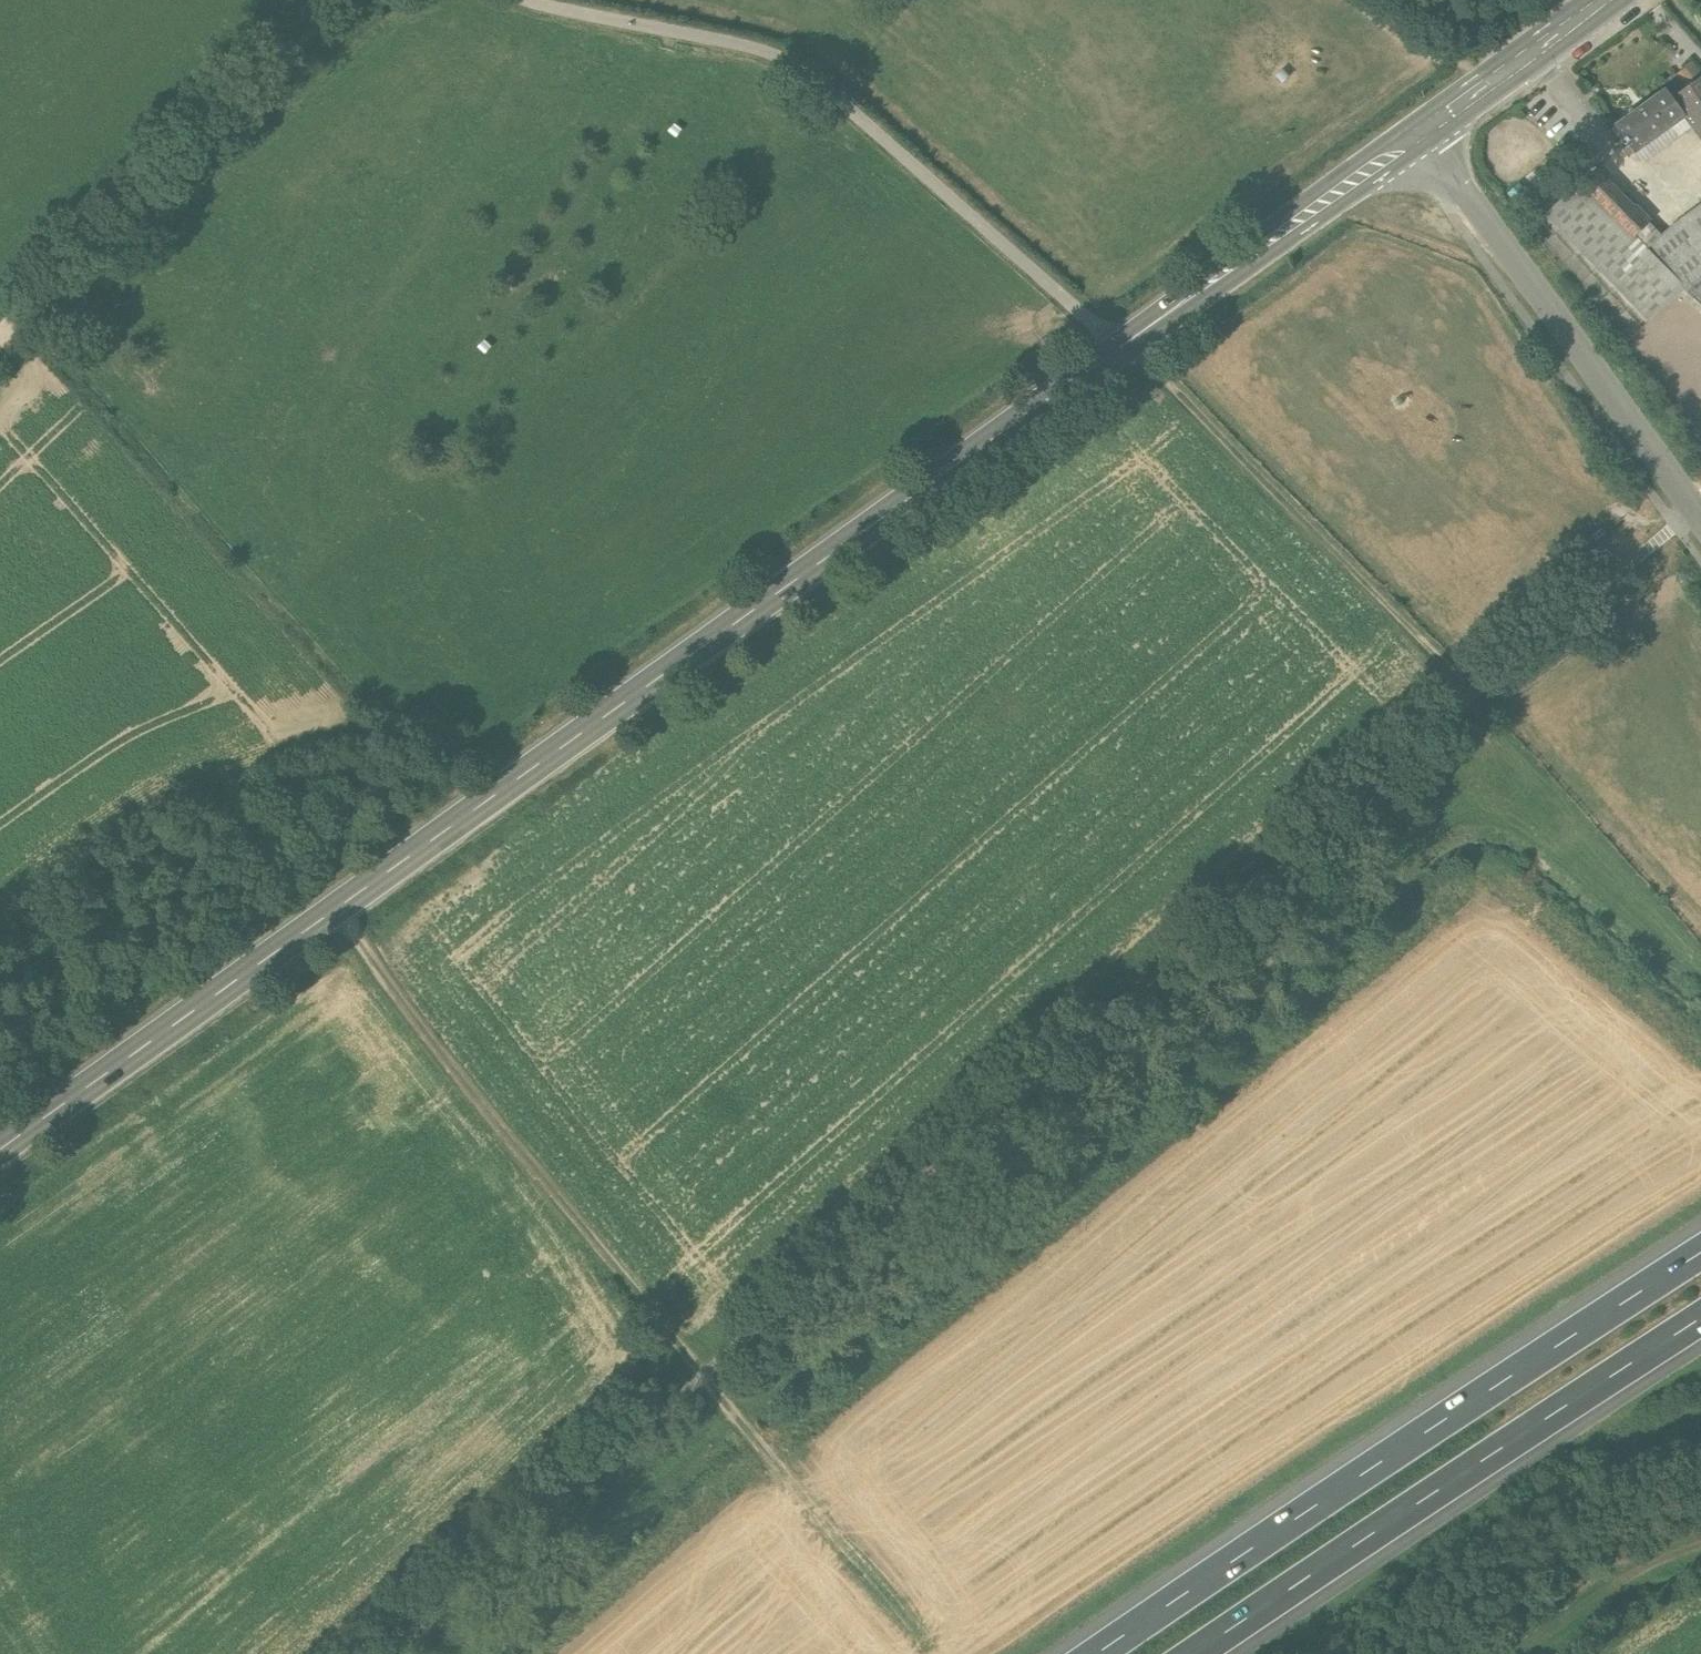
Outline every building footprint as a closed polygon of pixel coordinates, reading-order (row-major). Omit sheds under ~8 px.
[(1700,134),(1700,76),(1672,97),(1688,117),(1700,134)] [(1636,154),(1688,117),(1672,97),(1665,87),(1613,124),(1636,154)] [(1577,183),(1633,239),(1650,223),(1594,167),(1577,183)] [(1633,239),(1577,183),(1544,215),(1651,323),(1684,290),(1633,239)] [(1676,221),(1662,236),(1650,223),(1633,239),(1684,290),(1700,306),(1700,305),(1700,203),(1676,221)]
